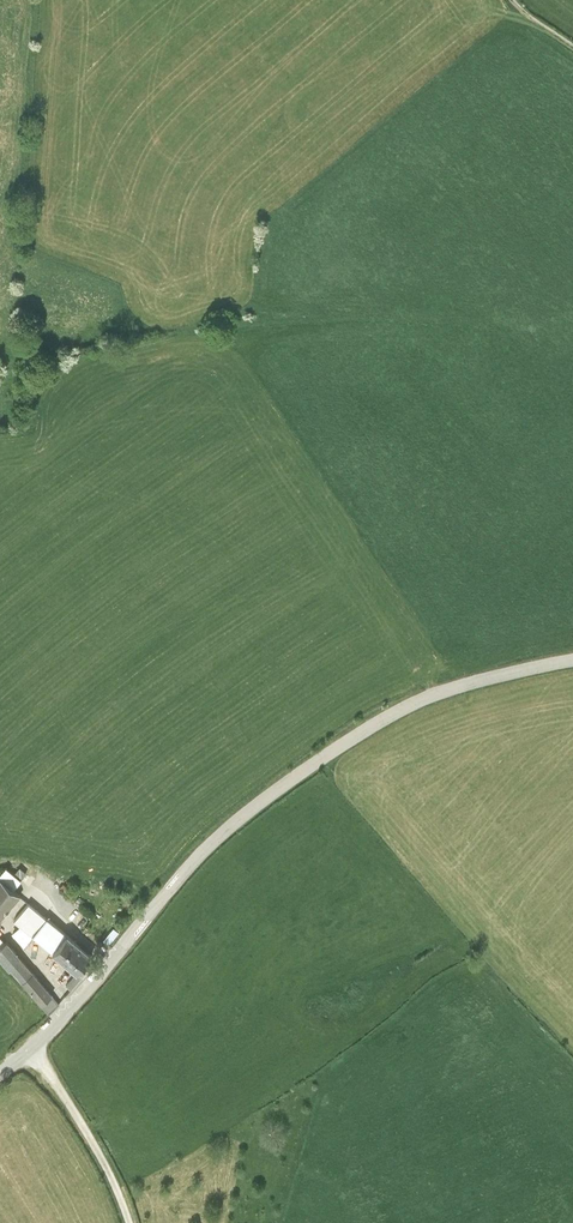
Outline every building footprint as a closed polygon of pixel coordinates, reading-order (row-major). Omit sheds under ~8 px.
[(24,893),(16,886),(23,878),(7,864),(0,873),(0,922),(24,893)] [(30,902),(16,920),(54,950),(68,934),(30,902)] [(87,950),(68,934),(54,950),(73,966),(87,950)] [(5,941),(0,946),(0,953),(44,1002),(53,995),(5,941)]
